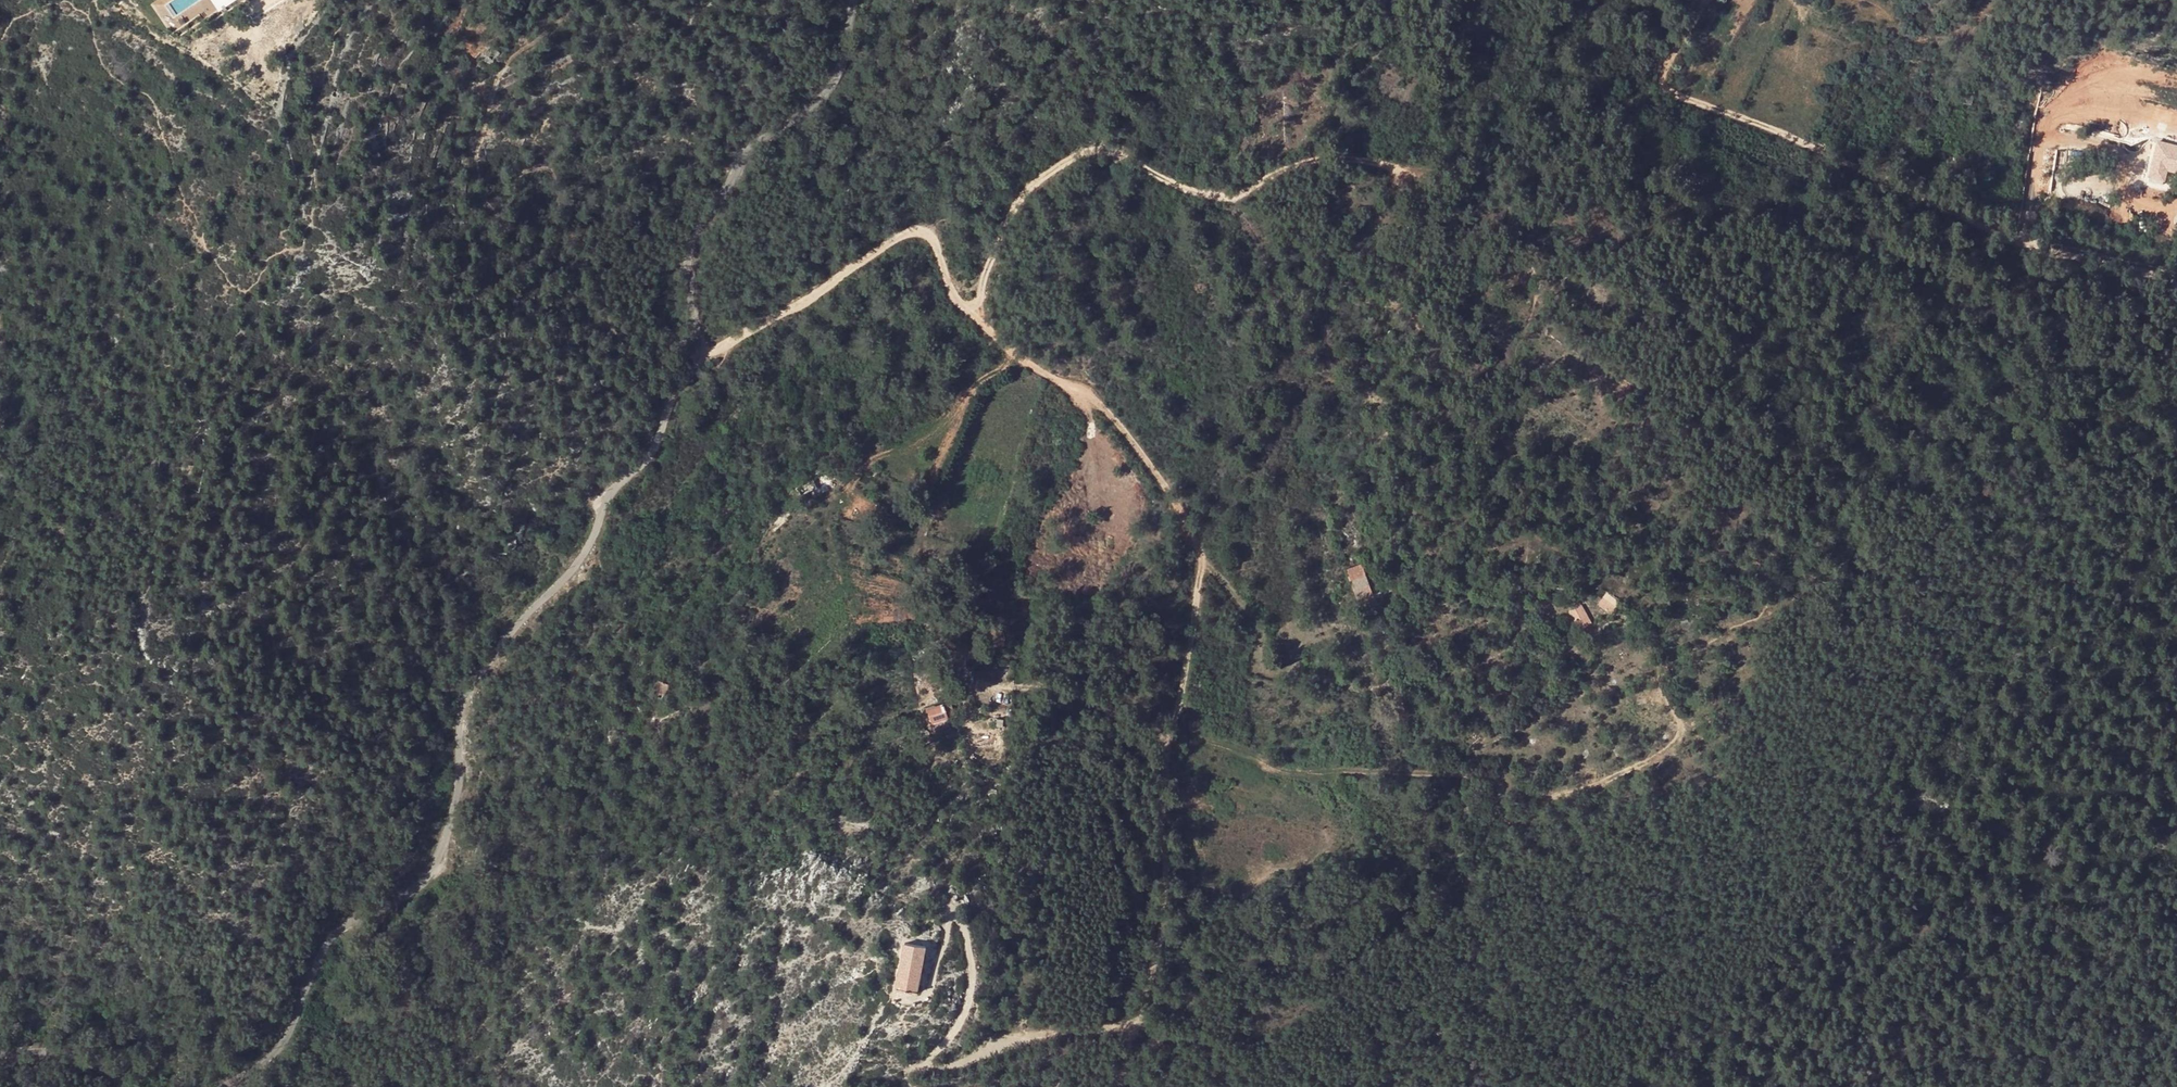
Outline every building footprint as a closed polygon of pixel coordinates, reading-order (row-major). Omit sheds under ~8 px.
[(219,11),(236,0),(211,0),(219,11)] [(2168,154),(2176,154),(2176,147),(2176,138),(2176,133),(2176,130),(2170,129),(2168,154)] [(2163,154),(2162,169),(2175,170),(2176,154),(2168,154),(2163,154)] [(944,317),(951,323),(959,315),(952,309),(944,317)] [(724,465),(717,473),(725,479),(732,472),(724,465)] [(802,483),(806,493),(815,488),(811,479),(802,483)] [(1359,563),(1346,568),(1349,579),(1363,574),(1359,563)] [(1363,574),(1349,579),(1356,600),(1370,594),(1363,574)] [(1370,594),(1356,600),(1360,610),(1374,605),(1370,594)] [(1615,609),(1603,600),(1598,607),(1609,616),(1615,609)] [(1582,607),(1570,612),(1577,628),(1589,622),(1582,607)] [(1201,678),(1193,677),(1192,687),(1201,688),(1201,678)] [(927,711),(925,718),(940,721),(944,708),(934,707),(933,712),(927,711)] [(947,721),(929,726),(931,733),(949,728),(947,721)] [(650,783),(636,788),(641,803),(655,798),(650,783)] [(906,943),(896,987),(917,991),(926,946),(906,943)]
